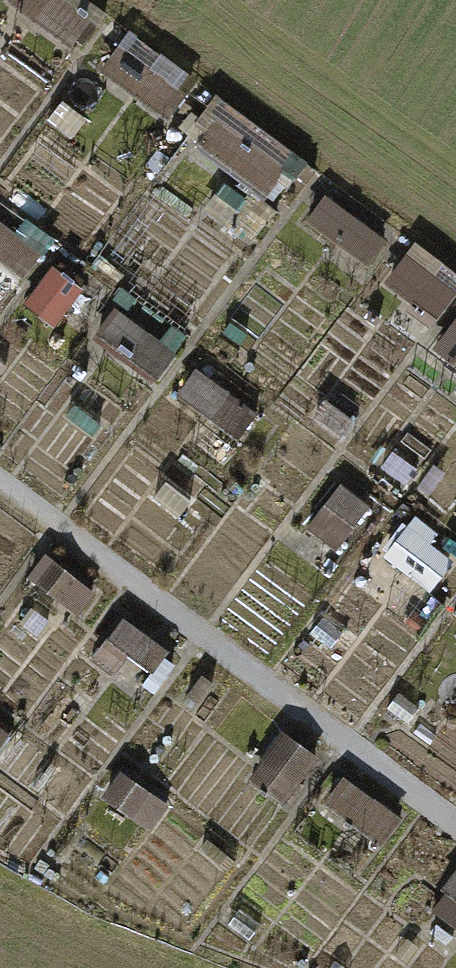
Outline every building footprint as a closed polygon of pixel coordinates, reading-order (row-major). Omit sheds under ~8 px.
[(67,0),(10,0),(73,46),(93,19),(67,0)] [(180,94),(114,46),(95,72),(162,120),(180,94)] [(282,166),(219,121),(199,149),(262,194),(282,166)] [(385,241),(321,196),(301,223),(365,268),(385,241)] [(0,225),(0,269),(14,279),(34,250),(0,225)] [(96,297),(47,261),(29,287),(78,322),(96,297)] [(452,296),(404,261),(386,285),(435,320),(452,296)] [(167,352),(106,309),(90,331),(151,374),(167,352)] [(438,348),(455,361),(455,323),(438,348)] [(258,414),(195,369),(176,396),(238,440),(258,414)] [(367,500),(341,481),(311,523),(337,542),(367,500)] [(453,557),(408,525),(390,549),(435,581),(453,557)] [(97,600),(50,568),(34,591),(81,623),(97,600)] [(168,654),(122,621),(92,662),(115,679),(129,660),(152,676),(168,654)] [(0,729),(0,754),(12,738),(0,729)] [(325,765),(283,735),(252,777),(294,808),(325,765)] [(173,805),(128,772),(110,796),(156,829),(173,805)] [(407,820),(350,780),(331,806),(388,846),(407,820)] [(442,914),(455,924),(455,895),(442,914)]
